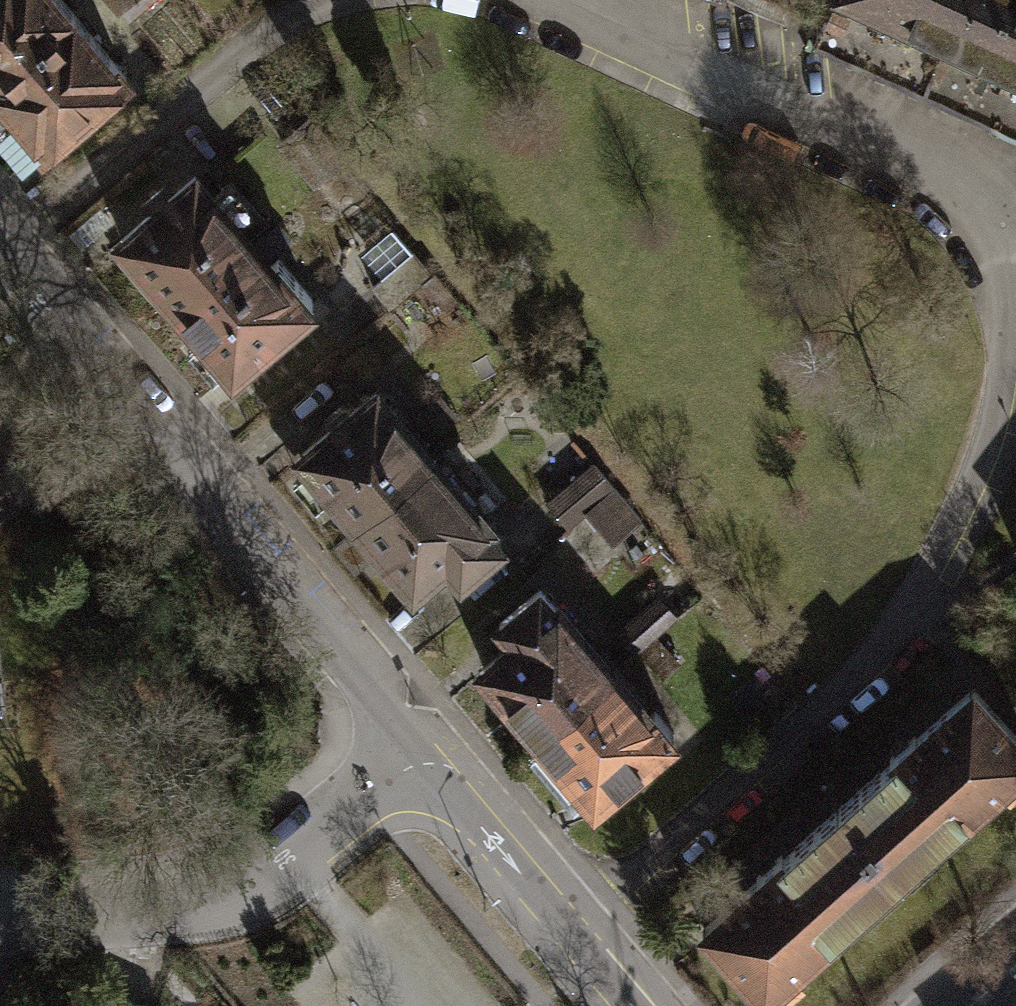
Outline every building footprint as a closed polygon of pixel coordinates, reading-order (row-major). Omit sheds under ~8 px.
[(9,104),(94,33),(67,0),(0,0),(0,93),(9,104)] [(130,28),(152,10),(144,0),(107,0),(130,28)] [(861,0),(836,0),(815,48),(1015,141),(1015,70),(861,0)] [(1015,70),(1015,0),(861,0),(1015,70)] [(94,33),(9,104),(66,172),(151,101),(94,33)] [(122,240),(177,305),(251,244),(196,178),(122,240)] [(177,305),(233,372),(307,310),(305,308),(313,300),(280,260),(271,267),(251,244),(177,305)] [(413,253),(375,286),(392,306),(430,273),(413,253)] [(302,452),(358,518),(432,455),(376,389),(302,452)] [(358,518),(414,584),(444,558),(461,577),(505,539),(432,455),(358,518)] [(593,464),(550,502),(569,523),(586,509),(612,486),(593,464)] [(612,486),(586,509),(613,539),(639,517),(612,486)] [(538,730),(610,670),(540,588),(499,622),(513,639),(482,665),(538,730)] [(659,596),(633,619),(649,636),(674,614),(659,596)] [(594,798),(674,731),(655,709),(649,714),(610,670),(538,730),(594,798)] [(902,877),(1015,775),(1015,737),(972,688),(839,807),(902,877)] [(703,929),(766,998),(902,877),(839,807),(703,929)]
